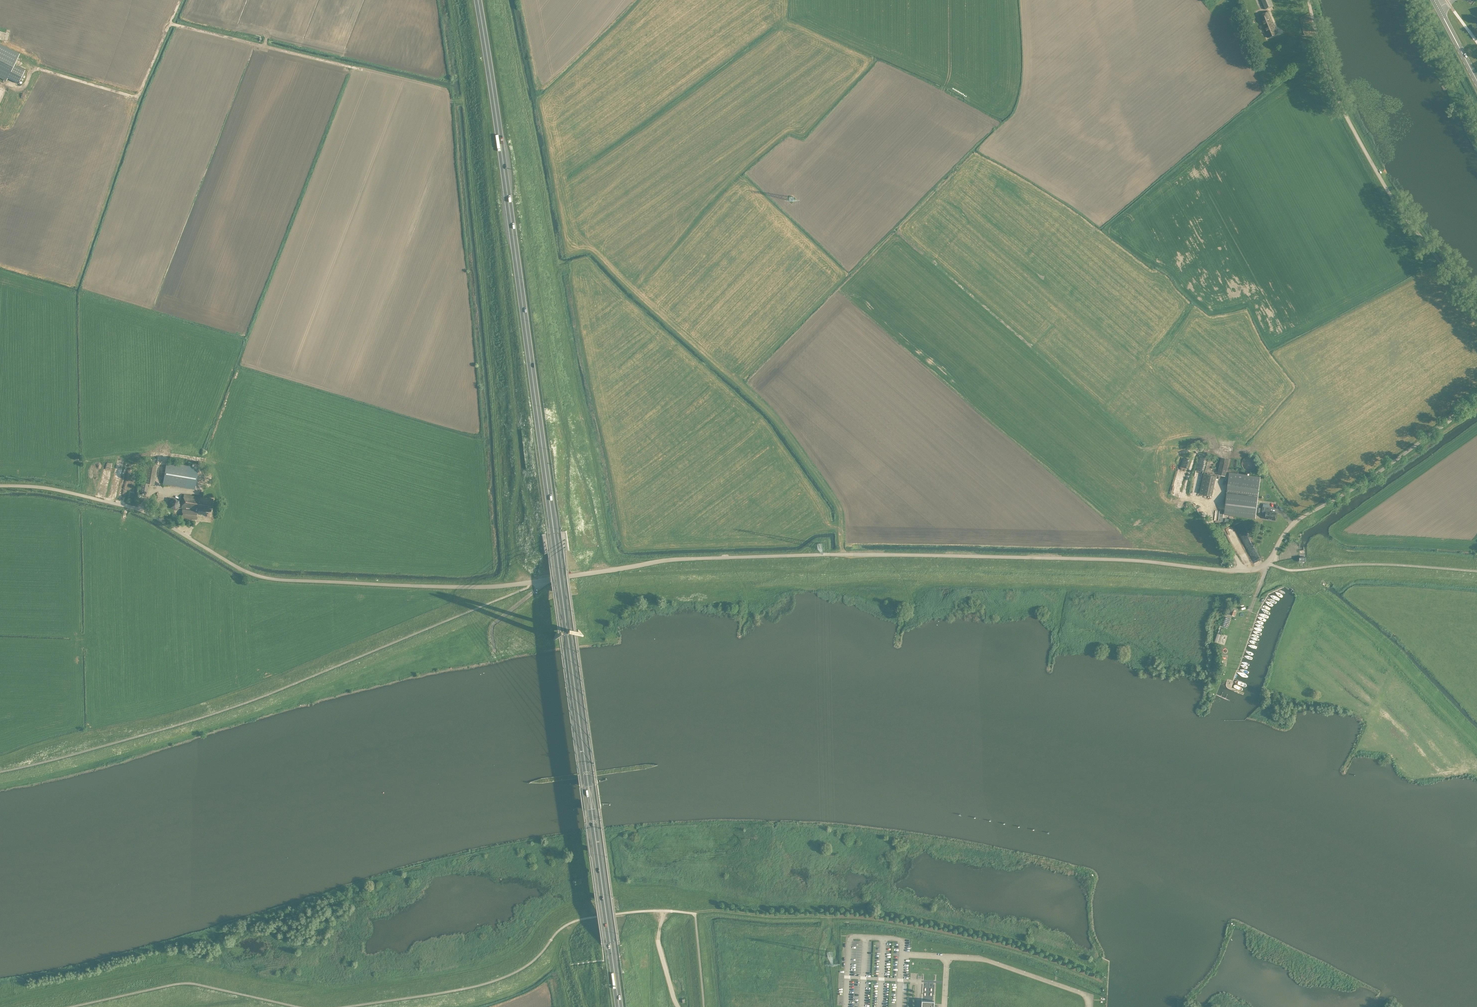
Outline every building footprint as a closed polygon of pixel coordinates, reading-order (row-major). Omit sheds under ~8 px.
[(1265,9),(1273,5),(1271,0),(1261,0),(1265,9)] [(1277,32),(1268,10),(1257,15),(1267,37),(1277,32)] [(7,48),(0,44),(0,76),(6,79),(7,77),(18,83),(24,69),(14,64),(19,54),(7,48)] [(15,96),(11,104),(16,106),(20,98),(15,96)] [(1228,459),(1220,457),(1217,474),(1225,475),(1228,459)] [(194,488),(198,467),(166,462),(162,483),(194,488)] [(1229,472),(1226,494),(1224,513),(1255,517),(1260,476),(1229,472)] [(1211,495),(1216,475),(1204,473),(1199,493),(1211,495)] [(183,494),(181,507),(211,511),(213,498),(183,494)] [(1269,511),(1269,506),(1262,506),(1262,510),(1265,511),(1265,518),(1275,519),(1276,512),(1269,511)] [(197,510),(182,509),(181,517),(196,519),(197,510)]
